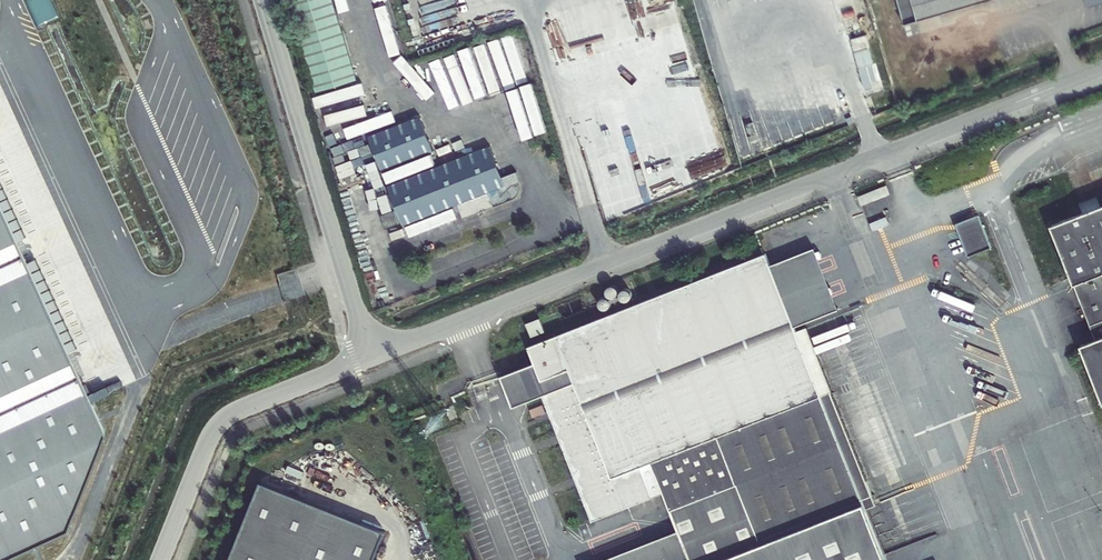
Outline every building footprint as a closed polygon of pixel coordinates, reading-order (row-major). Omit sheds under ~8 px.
[(314,91),(354,80),(331,0),(288,0),(314,91)] [(380,11),(390,9),(388,0),(377,0),(380,11)] [(990,0),(899,0),(906,23),(990,0)] [(392,64),(402,61),(389,13),(378,16),(392,64)] [(502,73),(513,70),(505,39),(494,42),(502,73)] [(431,58),(443,107),(480,97),(481,99),(490,97),(478,48),(464,52),(470,73),(462,75),(456,52),(431,58)] [(529,106),(539,103),(525,55),(514,58),(529,106)] [(774,99),(766,102),(770,114),(777,112),(774,99)] [(367,135),(379,169),(431,151),(419,117),(367,135)] [(513,176),(499,181),(488,150),(384,185),(398,225),(477,198),(482,196),(494,192),(495,195),(487,202),(485,203),(490,207),(497,201),(498,202),(499,203),(500,203),(501,204),(502,204),(503,204),(504,204),(505,204),(506,204),(507,204),(508,204),(510,203),(513,201),(515,199),(516,195),(516,192),(514,188),(517,187),(513,176)] [(485,203),(487,202),(482,196),(477,198),(489,211),(508,204),(507,204),(506,204),(505,204),(504,204),(503,204),(502,204),(501,204),(500,203),(499,203),(498,202),(497,201),(490,207),(485,203)] [(1051,228),(1095,340),(1078,347),(1101,406),(1101,405),(1101,208),(1051,228)] [(59,525),(100,427),(0,211),(0,551),(59,525)] [(956,231),(966,257),(990,248),(977,215),(965,220),(968,226),(956,231)] [(965,220),(953,224),(956,231),(968,226),(965,220)] [(797,335),(765,257),(530,352),(537,368),(503,382),(516,412),(545,400),(594,522),(663,494),(682,542),(638,559),(888,559),(867,508),(797,335)] [(806,331),(797,335),(867,508),(875,504),(806,331)] [(1101,475),(1101,453),(1087,456),(1092,478),(1101,475)] [(229,559),(375,559),(387,531),(261,480),(229,559)]
